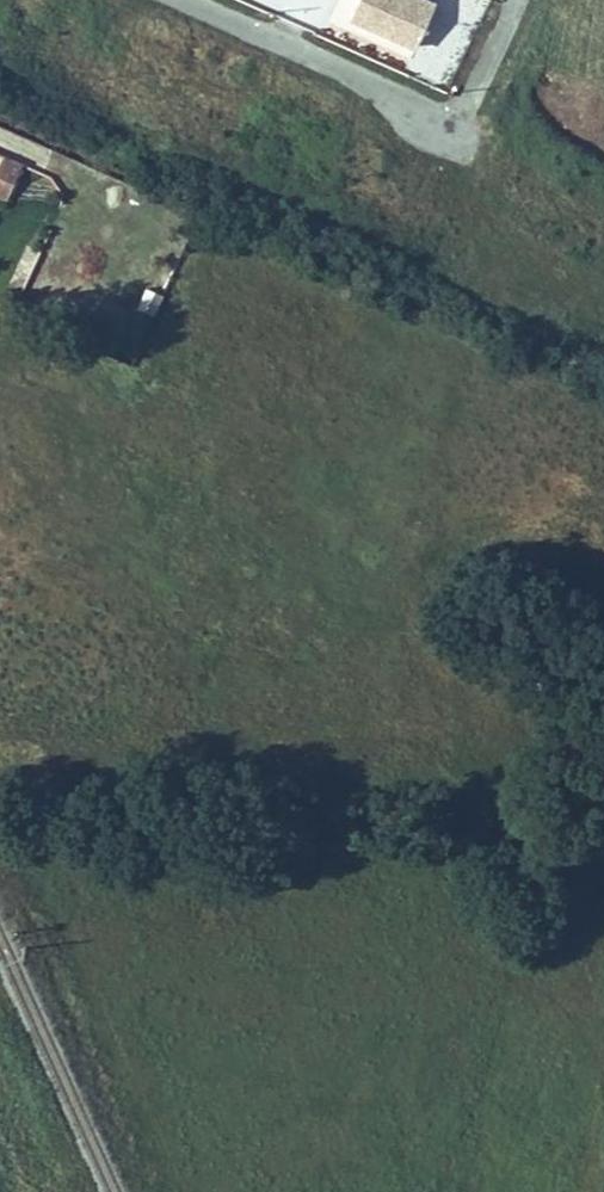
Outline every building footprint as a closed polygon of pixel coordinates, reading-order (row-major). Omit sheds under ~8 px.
[(346,2),(412,31),(426,0),(347,0),(346,2)] [(0,165),(0,193),(6,196),(22,160),(6,153),(0,165)]
